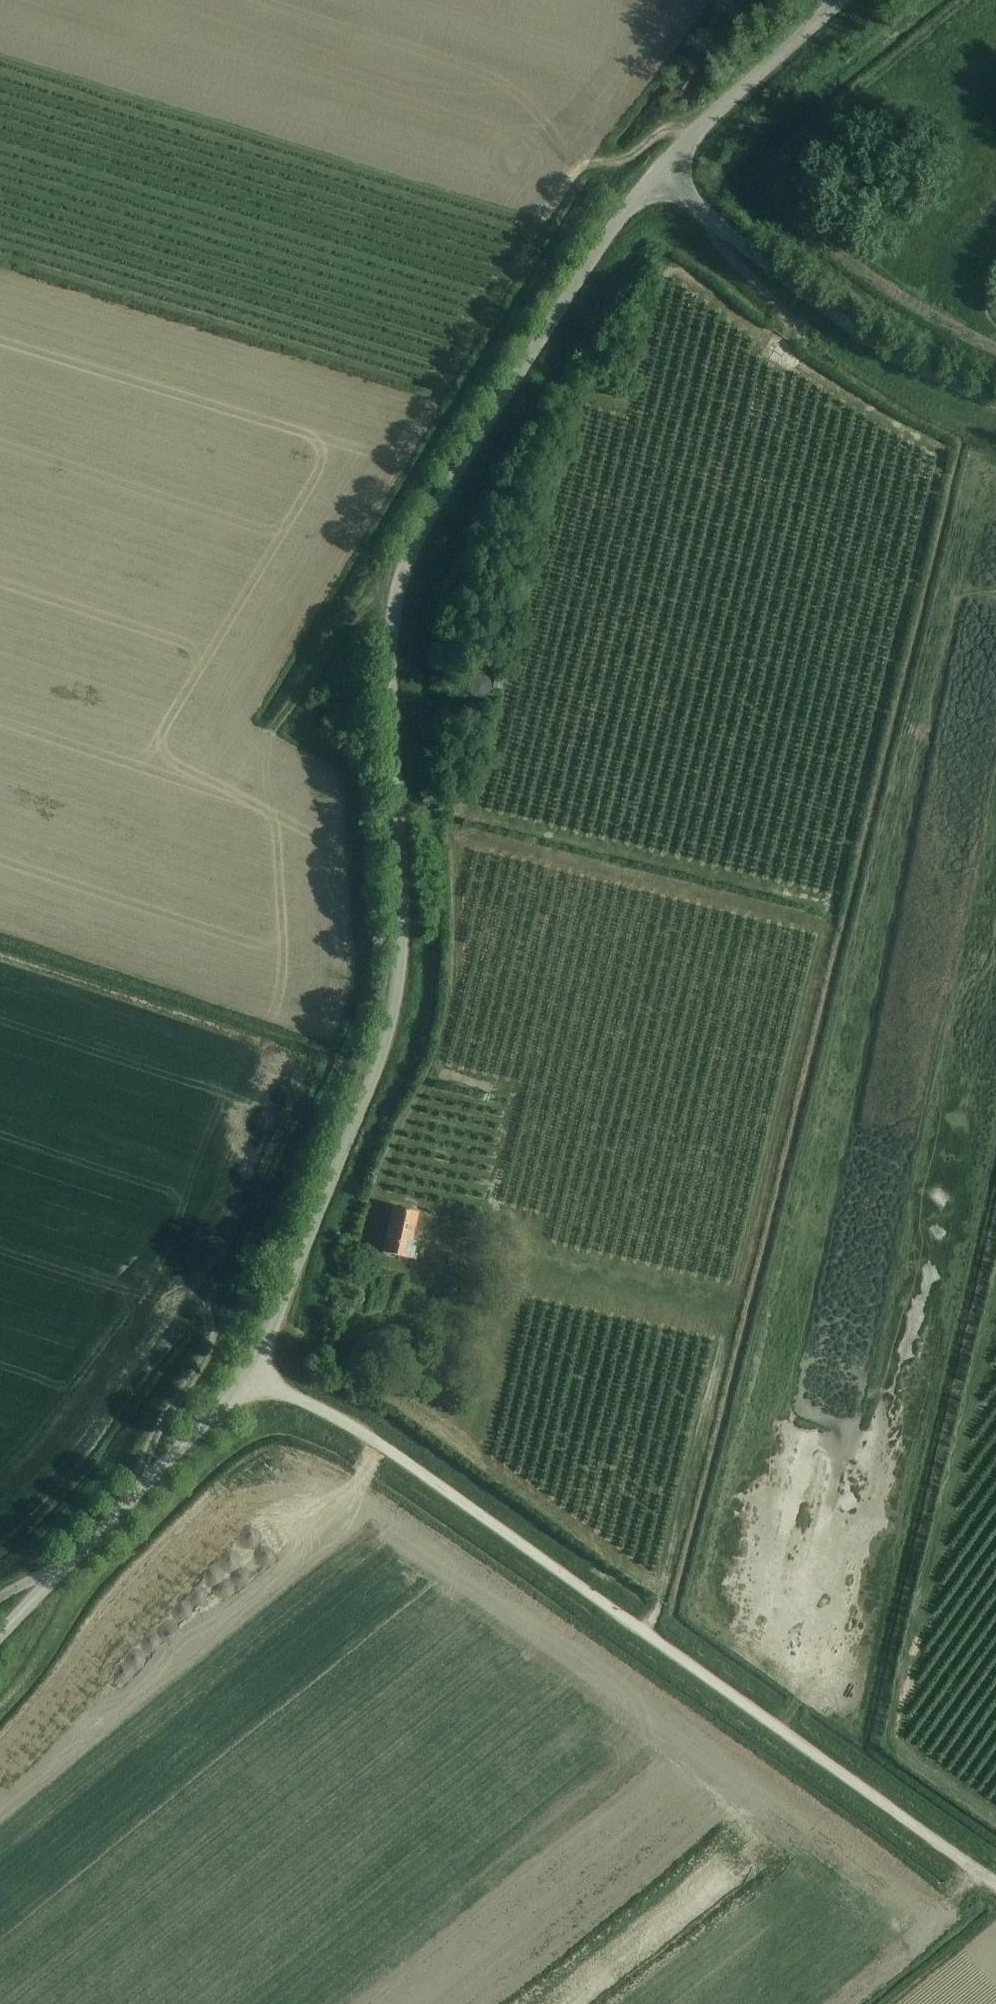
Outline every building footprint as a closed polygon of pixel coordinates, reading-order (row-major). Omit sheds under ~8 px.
[(687,73),(678,86),(688,93),(697,80),(687,73)] [(418,1212),(393,1207),(383,1252),(413,1259),(416,1246),(411,1245),(418,1212)]
